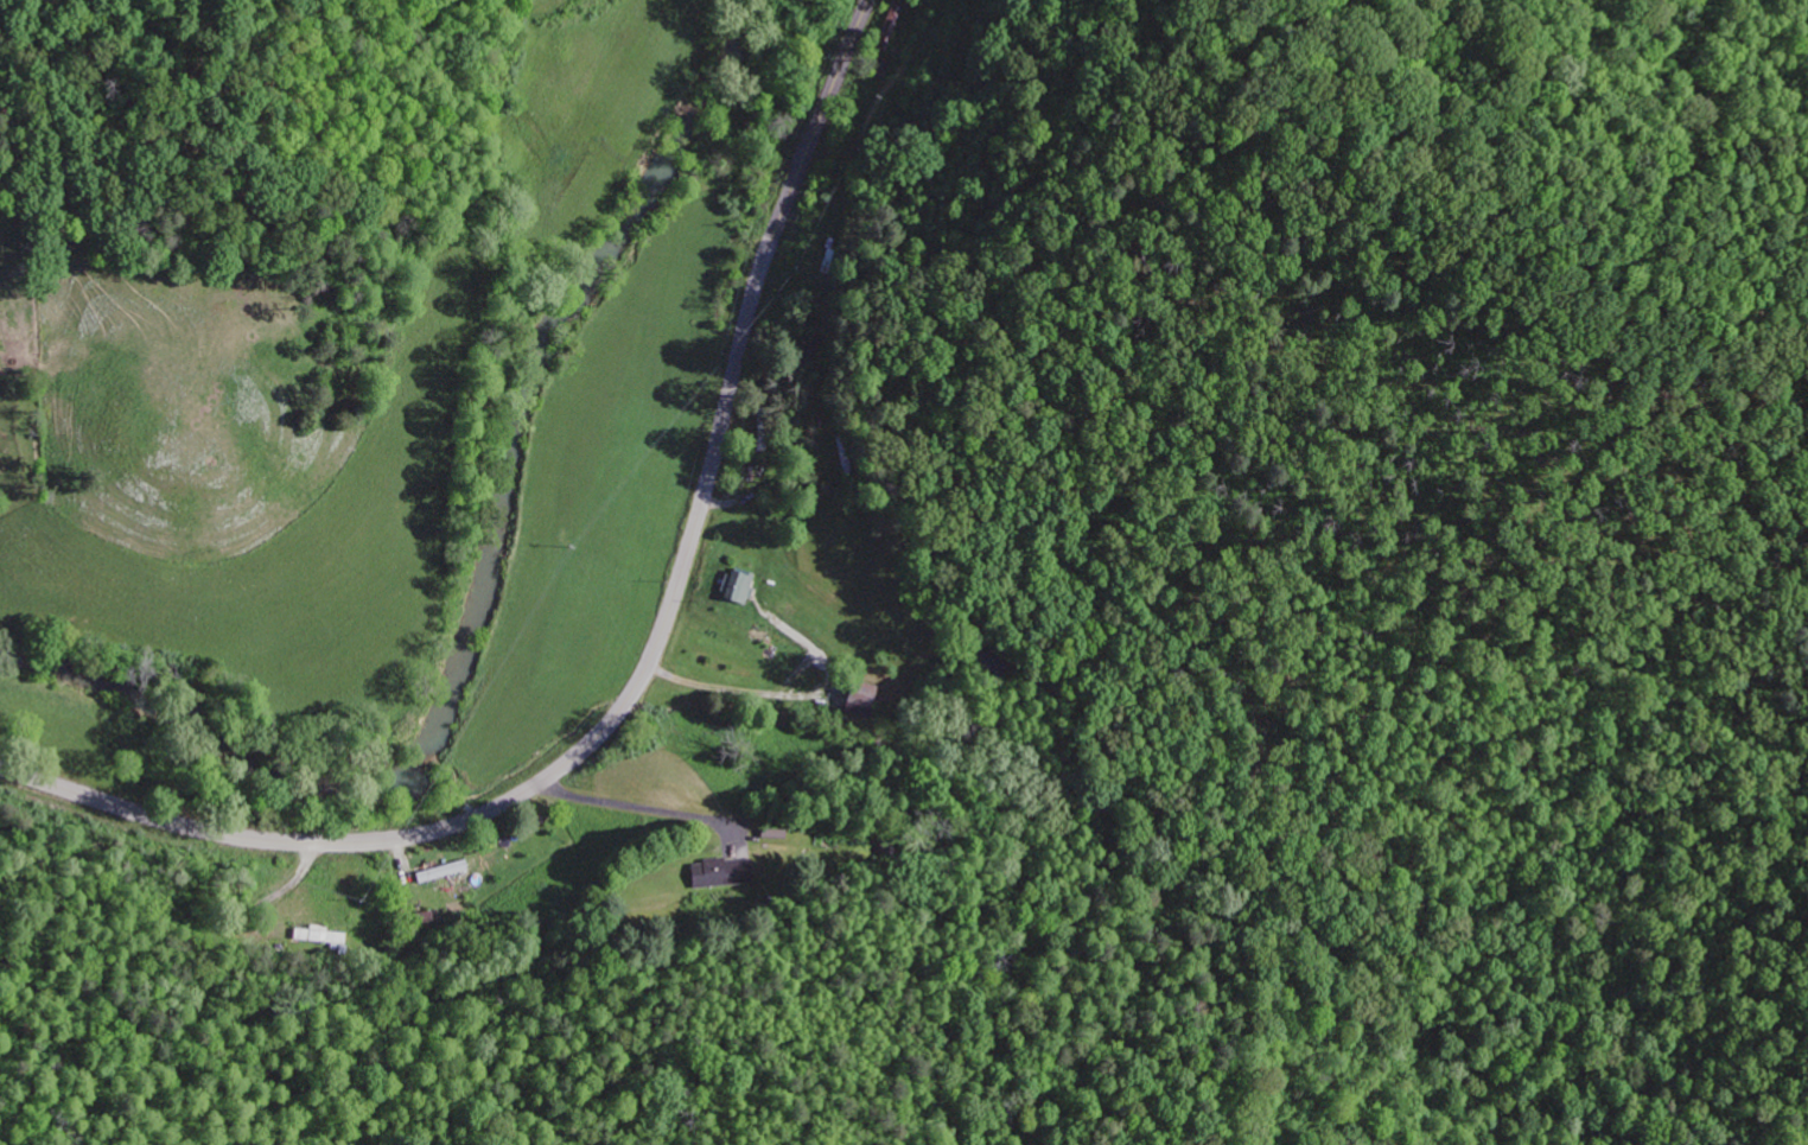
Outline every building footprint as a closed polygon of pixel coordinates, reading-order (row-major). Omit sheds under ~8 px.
[(751,575),(722,574),(721,605),(750,606),(751,575)] [(848,684),(843,715),(870,720),(876,689),(848,684)] [(692,892),(751,886),(749,861),(689,866),(692,892)]
